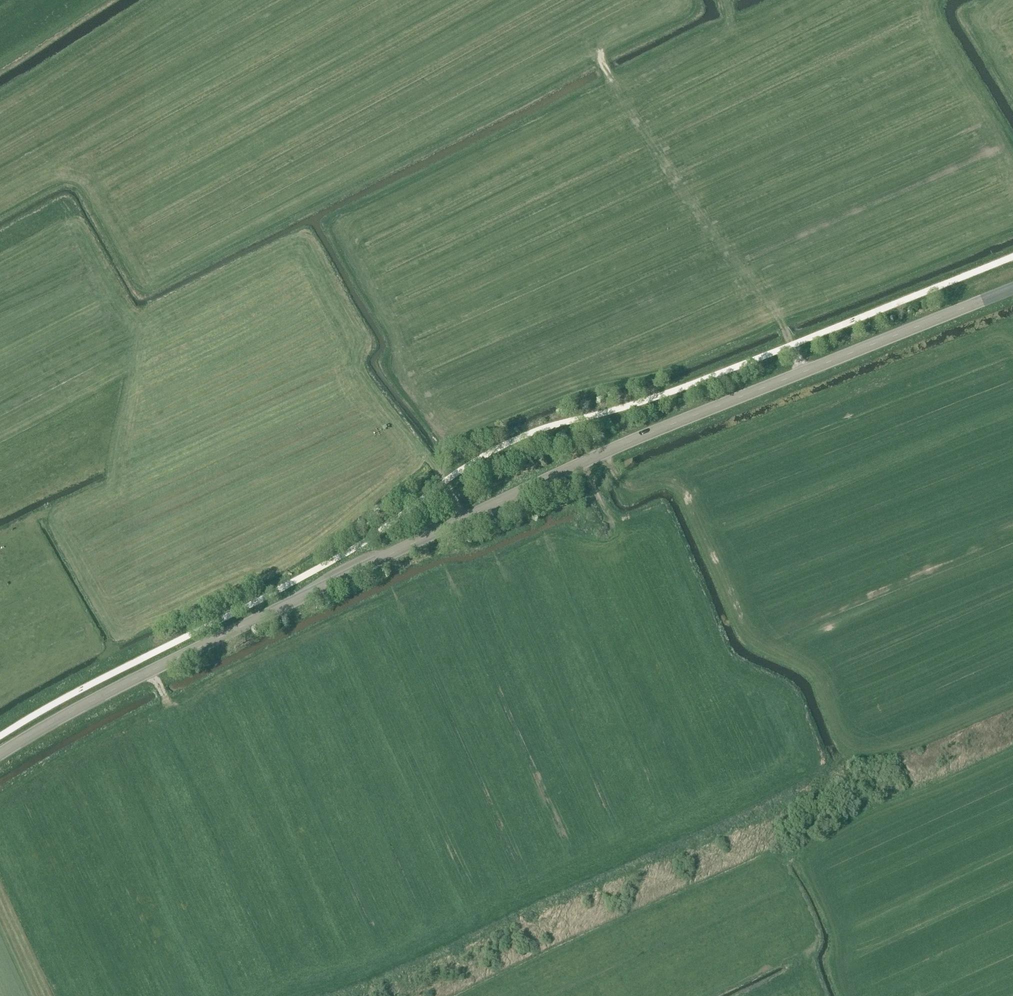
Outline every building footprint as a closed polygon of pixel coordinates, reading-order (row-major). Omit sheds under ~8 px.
[(420,487),(428,480),(424,476),(416,482),(420,487)]
